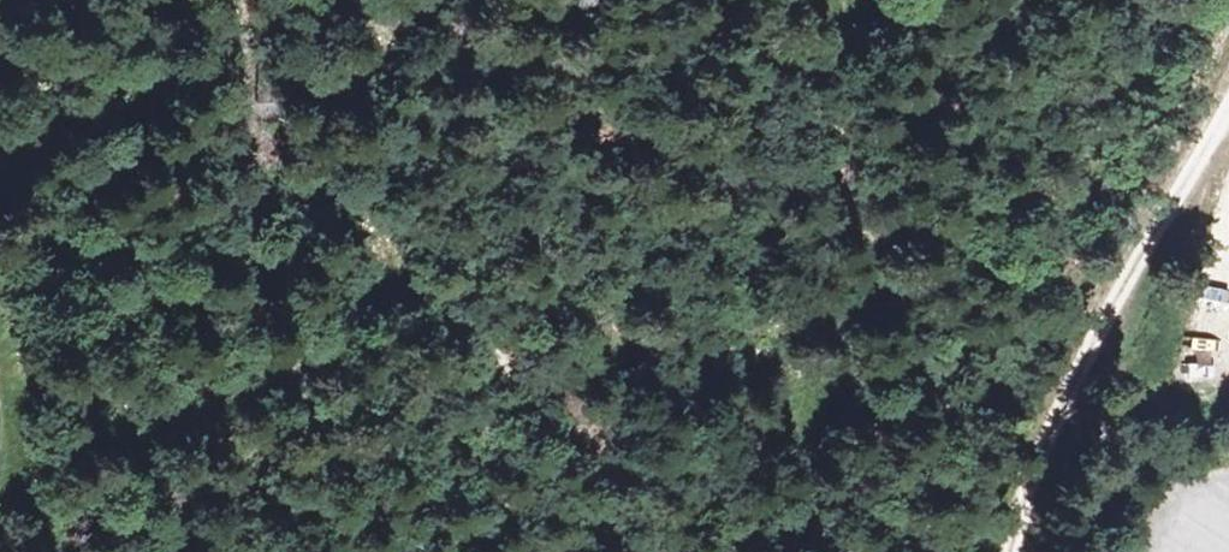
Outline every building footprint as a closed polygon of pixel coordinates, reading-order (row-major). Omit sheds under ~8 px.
[(1200,331),(1194,347),(1221,356),(1227,340),(1200,331)]
